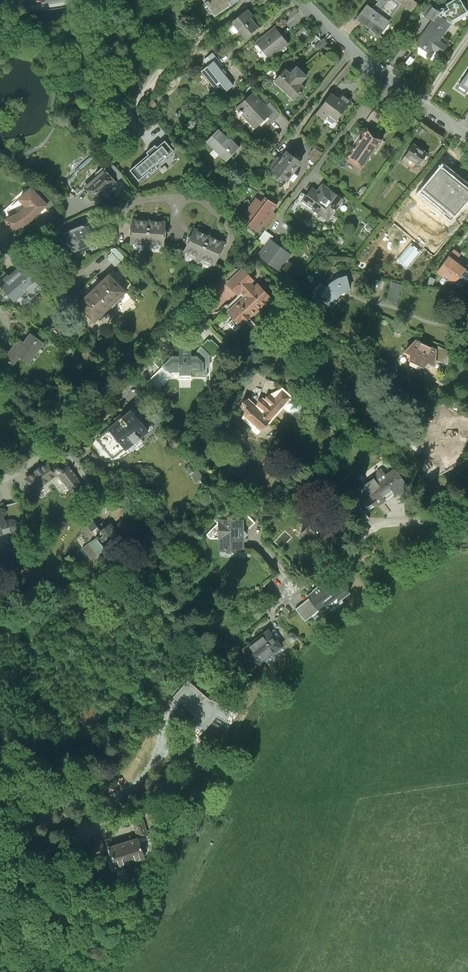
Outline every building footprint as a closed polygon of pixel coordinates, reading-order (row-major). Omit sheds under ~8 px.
[(215,17),(231,5),(229,2),(231,0),(203,0),(215,17)] [(355,19),(379,37),(390,22),(388,21),(400,5),(394,0),(381,0),(380,1),(373,10),(366,5),(355,19)] [(394,0),(400,5),(411,13),(418,4),(412,0),(394,0)] [(460,0),(453,0),(446,5),(447,7),(442,10),(441,12),(440,11),(432,21),(416,45),(429,54),(432,49),(440,54),(441,55),(447,47),(438,41),(452,21),(467,12),(460,0)] [(424,16),(432,21),(440,11),(431,5),(424,16)] [(248,11),(234,23),(246,38),(259,28),(251,18),(253,17),(248,11)] [(289,45),(274,26),(256,41),(270,59),(289,45)] [(440,54),(432,49),(429,54),(427,57),(435,62),(440,54)] [(415,60),(410,56),(405,64),(410,67),(415,60)] [(233,86),(215,62),(202,72),(220,95),(233,86)] [(279,76),(275,80),(276,82),(294,100),(306,88),(301,83),(307,77),(297,67),(290,73),(286,70),(279,76)] [(274,84),(276,82),(275,80),(279,76),(273,69),(266,76),(274,84)] [(459,86),(467,92),(467,73),(459,86)] [(253,94),(237,108),(256,128),(270,115),(271,114),(266,107),(253,94)] [(330,95),(317,113),(325,119),(329,115),(336,120),(350,102),(342,95),(338,101),(330,95)] [(270,103),(266,107),(271,114),(270,115),(274,120),(280,114),(270,103)] [(386,119),(375,111),(368,121),(379,129),(386,119)] [(367,129),(346,159),(361,170),(382,139),(367,129)] [(219,130),(207,142),(227,162),(240,149),(231,140),(230,141),(219,130)] [(155,145),(146,152),(148,155),(130,170),(138,181),(149,172),(151,174),(158,168),(156,166),(174,151),(165,141),(157,147),(155,145)] [(414,145),(407,157),(420,166),(428,154),(414,145)] [(302,163),(287,152),(273,171),(288,182),(302,163)] [(78,196),(86,189),(95,200),(115,182),(93,158),(76,173),(76,176),(71,180),(71,187),(78,196)] [(443,166),(424,189),(455,215),(467,199),(467,186),(443,166)] [(343,200),(323,185),(318,193),(313,189),(307,196),(303,202),(328,220),(343,200)] [(10,232),(26,224),(46,205),(30,188),(18,199),(26,207),(19,214),(4,220),(10,232)] [(299,207),(303,202),(307,196),(303,193),(295,204),(299,207)] [(256,199),(242,218),(257,232),(262,226),(266,229),(277,214),(272,211),(276,205),(265,198),(262,203),(256,199)] [(165,222),(132,219),(130,243),(163,245),(165,222)] [(87,224),(64,234),(72,252),(95,243),(87,224)] [(407,237),(410,232),(397,224),(381,252),(396,261),(400,254),(414,262),(423,246),(407,237)] [(224,243),(194,229),(184,251),(214,265),(224,243)] [(267,246),(271,241),(274,237),(266,232),(259,240),(267,246)] [(291,256),(271,241),(267,246),(260,256),(280,271),(291,256)] [(116,249),(110,250),(113,255),(109,259),(115,266),(125,258),(116,249)] [(453,251),(437,272),(443,276),(441,280),(440,281),(440,282),(440,283),(441,284),(442,284),(443,285),(444,284),(445,284),(448,280),(461,290),(467,282),(467,281),(467,279),(467,272),(455,262),(460,255),(453,251)] [(0,284),(0,286),(15,302),(25,292),(31,299),(42,289),(21,266),(0,284)] [(252,280),(242,270),(228,282),(238,293),(240,291),(245,296),(229,311),(241,325),(270,298),(257,285),(254,287),(250,282),(252,280)] [(125,293),(108,275),(77,306),(94,323),(125,293)] [(340,299),(337,297),(340,294),(344,292),(349,290),(346,277),(338,279),(332,283),(326,289),(320,284),(313,293),(315,295),(312,298),(317,302),(320,299),(332,309),(340,299)] [(435,280),(430,277),(427,284),(432,286),(435,280)] [(387,300),(396,303),(402,285),(392,282),(387,300)] [(29,334),(23,343),(18,339),(0,365),(9,371),(19,357),(29,363),(43,344),(29,334)] [(211,339),(203,348),(210,355),(210,357),(214,357),(222,349),(211,339)] [(416,340),(404,353),(411,355),(410,365),(421,370),(422,368),(425,368),(429,364),(436,367),(437,362),(438,350),(416,340)] [(210,367),(210,357),(210,355),(203,348),(201,346),(197,350),(197,356),(191,356),(191,350),(190,350),(190,348),(185,348),(185,350),(179,350),(179,356),(173,356),(172,355),(164,364),(168,368),(167,369),(170,373),(172,372),(179,372),(179,375),(191,375),(191,372),(197,372),(197,377),(207,377),(207,367),(210,367)] [(438,346),(438,350),(437,362),(448,366),(453,354),(438,346)] [(180,378),(181,387),(192,386),(191,377),(180,378)] [(251,430),(257,435),(283,406),(292,397),(282,388),(280,390),(270,394),(264,401),(262,399),(255,407),(247,400),(241,407),(245,411),(242,418),(253,428),(251,430)] [(306,410),(292,397),(283,406),(298,420),(306,410)] [(132,410),(109,429),(125,449),(148,430),(132,410)] [(114,458),(125,449),(109,429),(98,438),(114,458)] [(463,429),(441,442),(443,445),(441,447),(444,453),(435,457),(438,462),(467,446),(465,441),(467,440),(467,438),(463,429)] [(24,480),(33,493),(55,476),(59,477),(70,491),(81,483),(68,466),(62,470),(54,469),(49,462),(24,480)] [(374,480),(371,483),(385,502),(386,503),(407,486),(394,470),(387,475),(382,469),(372,477),(374,480)] [(378,507),(385,502),(371,483),(365,487),(363,485),(355,491),(360,498),(355,502),(365,514),(377,505),(378,507)] [(15,532),(17,530),(18,527),(17,524),(16,522),(13,520),(11,520),(9,520),(7,522),(5,522),(3,517),(5,516),(6,514),(6,512),(4,510),(1,510),(0,510),(0,536),(15,532)] [(111,523),(101,530),(91,519),(85,523),(87,525),(83,528),(84,529),(83,530),(83,531),(82,532),(83,533),(82,534),(83,535),(82,535),(88,543),(82,548),(88,556),(95,564),(102,559),(98,554),(106,549),(101,543),(106,539),(110,542),(114,539),(115,540),(116,539),(117,540),(118,539),(119,540),(120,539),(121,540),(122,540),(123,540),(124,541),(126,539),(128,541),(136,535),(123,519),(117,524),(119,525),(115,528),(111,523)] [(317,519),(303,533),(324,554),(338,540),(317,519)] [(244,521),(219,522),(220,552),(244,552),(244,521)] [(308,596),(311,600),(297,611),(306,622),(320,611),(322,614),(329,609),(327,607),(338,599),(340,602),(350,594),(341,583),(329,592),(323,585),(308,596)] [(282,650),(268,632),(243,651),(257,669),(258,670),(260,670),(261,669),(263,667),(263,666),(263,664),(282,650)] [(199,687),(189,680),(176,695),(197,714),(187,724),(199,735),(217,714),(226,719),(231,710),(211,698),(209,701),(197,689),(199,687)] [(150,839),(143,819),(133,822),(138,838),(140,842),(150,839)] [(144,856),(140,842),(138,838),(110,846),(116,865),(144,856)]
